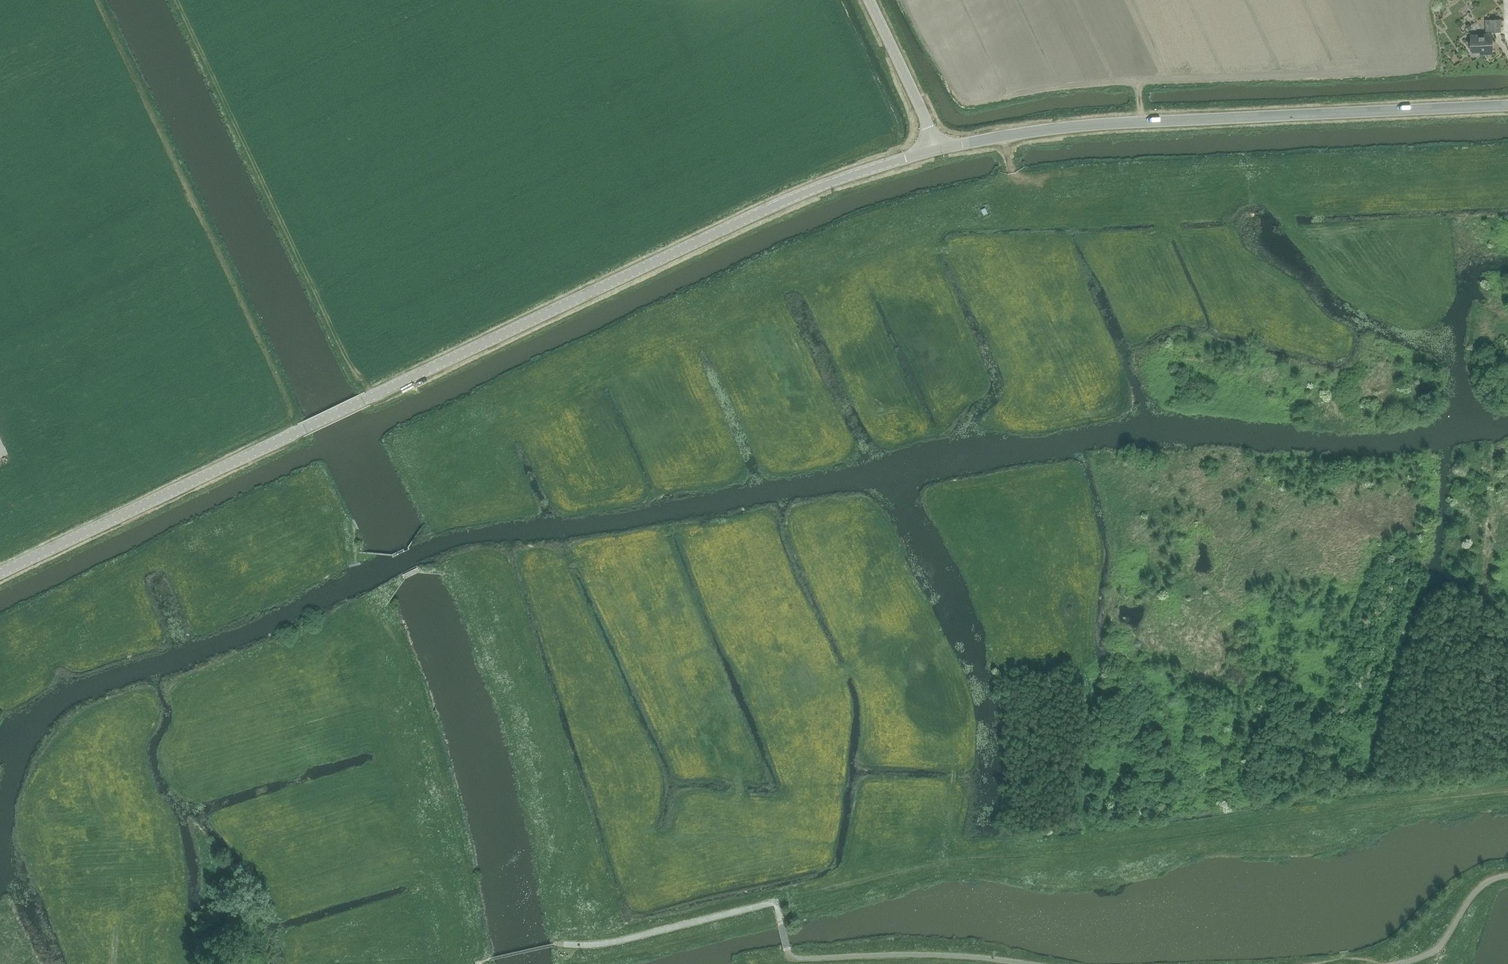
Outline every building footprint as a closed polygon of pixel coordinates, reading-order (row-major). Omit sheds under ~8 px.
[(1501,19),(1490,19),(1485,20),(1486,35),(1471,35),(1472,52),(1485,51),(1485,53),(1494,53),(1493,32),(1501,32),(1501,19)]
